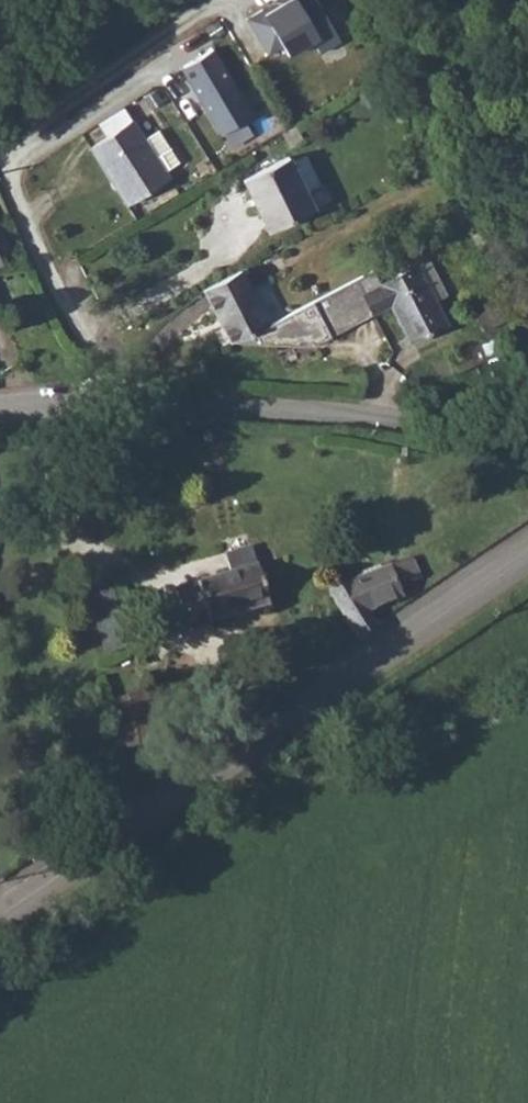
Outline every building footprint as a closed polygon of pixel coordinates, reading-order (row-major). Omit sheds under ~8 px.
[(274,0),(277,6),(265,13),(263,9),(247,19),(268,54),(283,46),(289,55),(313,41),(320,53),(341,41),(318,0),(274,0)] [(217,52),(183,71),(220,138),(254,117),(217,52)] [(168,177),(165,171),(144,139),(133,121),(91,148),(127,203),(168,177)] [(296,127),(281,136),(289,148),(303,141),(296,127)] [(144,139),(165,171),(179,162),(158,130),(144,139)] [(241,179),(261,216),(304,191),(319,184),(318,183),(305,155),(289,162),(286,157),(241,179)] [(304,191),(261,216),(268,232),(312,209),(304,191)] [(10,253),(0,232),(0,258),(10,253)] [(269,323),(254,330),(260,341),(298,344),(298,341),(312,341),(313,344),(374,313),(373,313),(391,303),(411,342),(447,323),(436,301),(448,294),(430,259),(381,284),(373,269),(330,291),(269,323)] [(240,268),(202,288),(232,342),(254,330),(269,323),(240,268)] [(502,300),(475,313),(483,330),(510,317),(502,300)] [(494,338),(449,354),(455,372),(495,359),(494,338)] [(411,556),(328,591),(358,638),(376,626),(366,612),(401,597),(397,588),(420,578),(411,556)] [(254,566),(175,589),(187,629),(266,606),(254,566)] [(88,598),(105,652),(132,644),(115,589),(88,598)]
